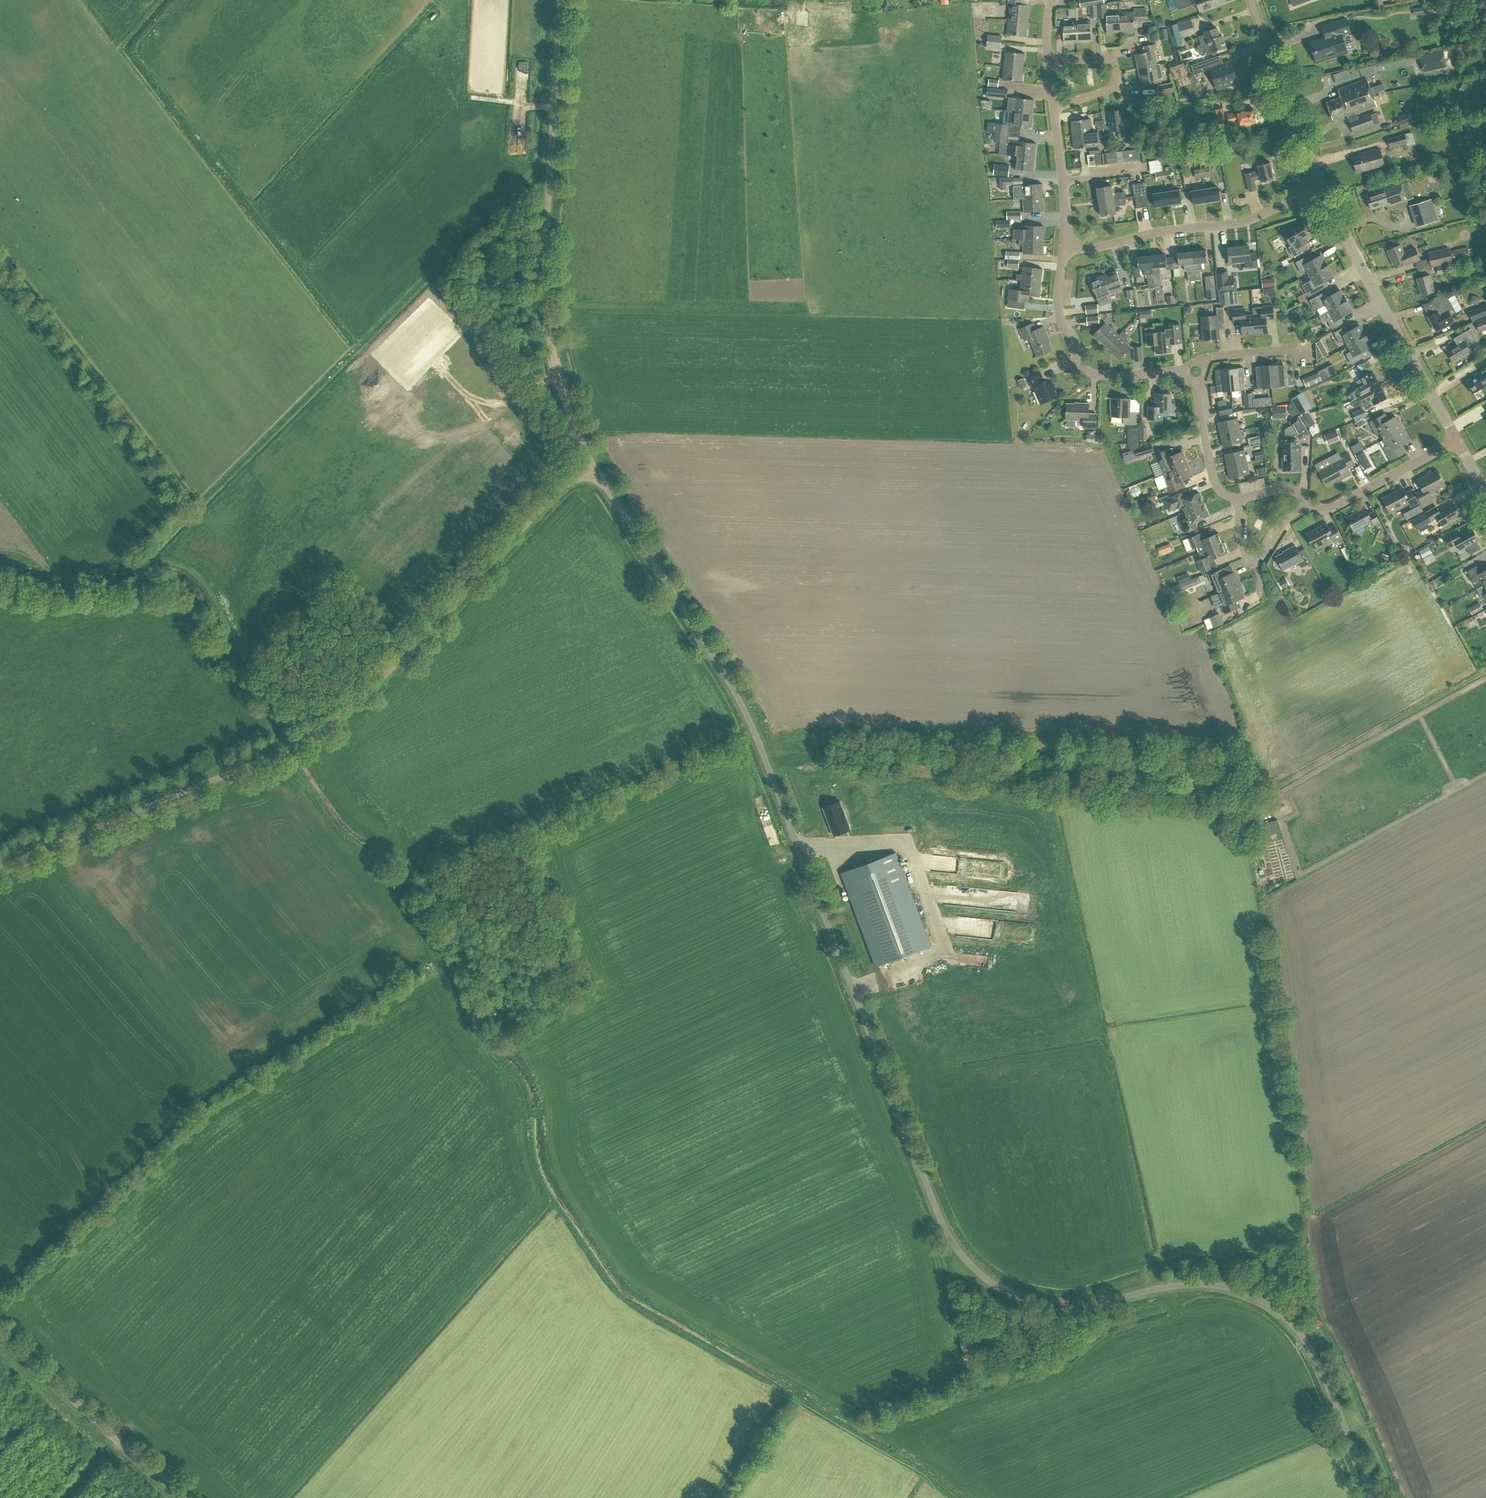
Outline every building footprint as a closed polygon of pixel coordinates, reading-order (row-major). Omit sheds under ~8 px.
[(1021,5),(1022,0),(1007,0),(1007,3),(1010,4),(1008,21),(1027,22),(1028,13),(1029,13),(1029,6),(1021,5)] [(1178,10),(1196,4),(1208,0),(1175,0),(1178,10)] [(1375,8),(1384,7),(1383,0),(1374,0),(1375,8)] [(1105,4),(1098,4),(1099,18),(1106,18),(1106,13),(1106,4),(1105,4)] [(1432,6),(1420,7),(1421,15),(1433,13),(1432,6)] [(1134,12),(1120,13),(1121,32),(1135,32),(1135,21),(1146,21),(1146,9),(1134,9),(1134,12)] [(1120,13),(1106,13),(1106,18),(1107,33),(1121,32),(1120,13)] [(974,19),(975,27),(983,26),(982,18),(974,19)] [(1325,37),(1309,42),(1316,62),(1347,52),(1345,45),(1342,37),(1350,34),(1350,33),(1345,19),(1322,26),(1325,37)] [(1027,36),(1027,29),(1026,29),(1027,22),(1008,21),(1007,35),(1027,36)] [(1077,22),(1078,42),(1092,41),(1091,21),(1077,22)] [(1078,42),(1077,22),(1063,23),(1064,43),(1078,42)] [(1168,26),(1173,47),(1183,44),(1178,24),(1168,26)] [(1167,28),(1161,30),(1163,40),(1169,38),(1167,28)] [(1205,34),(1199,37),(1202,45),(1199,46),(1198,48),(1200,55),(1202,56),(1226,48),(1222,35),(1220,36),(1217,28),(1205,32),(1205,34)] [(987,41),(1001,43),(1002,36),(988,34),(987,41)] [(1144,53),(1135,55),(1138,68),(1157,64),(1154,51),(1157,50),(1156,44),(1144,46),(1144,47),(1145,53),(1144,53)] [(1232,54),(1234,61),(1250,56),(1247,48),(1232,54)] [(1422,65),(1431,63),(1432,70),(1447,67),(1445,60),(1443,50),(1419,55),(1422,65)] [(1005,52),(1004,66),(1024,68),(1025,54),(1005,52)] [(992,63),(1002,63),(1002,54),(993,54),(992,63)] [(1182,60),(1169,64),(1171,71),(1184,67),(1182,60)] [(1195,75),(1205,72),(1202,62),(1191,66),(1195,75)] [(1231,62),(1223,65),(1210,70),(1217,90),(1229,86),(1230,89),(1237,86),(1237,83),(1238,83),(1231,62)] [(1157,64),(1138,68),(1141,82),(1142,86),(1161,83),(1160,79),(1163,78),(1160,64),(1157,64)] [(518,66),(518,77),(526,77),(526,66),(518,66)] [(1024,68),(1004,66),(1003,80),(1023,82),(1024,68)] [(1335,88),(1350,83),(1347,74),(1332,80),(1335,88)] [(1327,102),(1330,111),(1344,106),(1343,105),(1373,95),(1367,79),(1338,89),(1341,98),(1327,102)] [(1158,88),(1159,95),(1174,92),(1172,84),(1158,88)] [(988,88),(987,96),(1007,98),(1008,89),(988,88)] [(1385,88),(1372,91),(1374,97),(1386,94),(1385,88)] [(1344,106),(1330,111),(1333,120),(1347,115),(1353,133),(1374,125),(1370,114),(1355,119),(1353,115),(1377,106),(1373,95),(1343,105),(1344,106)] [(1007,111),(1007,112),(1013,113),(1033,115),(1034,100),(1015,98),(1009,98),(1007,111)] [(1145,98),(1136,99),(1137,107),(1151,105),(1150,99),(1145,100),(1145,98)] [(1209,111),(1213,127),(1226,124),(1223,108),(1209,111)] [(1255,113),(1254,108),(1238,112),(1238,113),(1228,115),(1230,123),(1240,121),(1241,126),(1257,122),(1257,121),(1258,121),(1258,120),(1259,120),(1258,114),(1256,114),(1255,113)] [(1124,118),(1123,110),(1109,112),(1111,131),(1118,130),(1119,138),(1132,137),(1131,128),(1130,117),(1124,118)] [(1005,112),(1003,124),(1009,125),(1009,126),(1012,127),(1031,129),(1033,115),(1013,113),(1007,112),(1005,112)] [(1409,113),(1397,117),(1400,125),(1412,121),(1409,113)] [(1071,121),(1073,134),(1092,132),(1091,118),(1071,121)] [(1139,126),(1151,125),(1151,118),(1139,119),(1139,126)] [(996,123),(994,141),(1000,142),(1007,143),(1009,126),(1009,125),(1003,124),(996,123)] [(1092,132),(1073,134),(1074,148),(1094,146),(1093,139),(1098,138),(1098,136),(1105,135),(1104,131),(1092,132)] [(1404,133),(1387,138),(1389,148),(1407,143),(1404,133)] [(1000,142),(999,154),(1006,155),(1015,156),(1034,158),(1036,144),(1016,142),(1016,146),(1007,145),(1007,143),(1000,142)] [(1223,148),(1224,154),(1235,153),(1234,146),(1223,148)] [(1384,165),(1379,148),(1365,152),(1366,154),(1353,157),(1357,172),(1384,165)] [(1096,165),(1095,154),(1088,155),(1089,166),(1096,165)] [(1015,156),(1013,170),(1033,172),(1034,158),(1015,156)] [(1257,190),(1255,181),(1255,180),(1268,177),(1269,180),(1274,179),(1270,162),(1264,163),(1263,161),(1257,162),(1259,171),(1253,172),(1246,173),(1250,192),(1257,190)] [(995,164),(994,175),(1009,176),(1010,165),(995,164)] [(1182,168),(1184,183),(1192,181),(1189,167),(1182,168)] [(1209,167),(1194,169),(1196,178),(1210,176),(1209,167)] [(1171,170),(1156,172),(1157,181),(1172,178),(1171,170)] [(1012,178),(1000,179),(1000,189),(1007,189),(1007,185),(1012,184),(1012,178)] [(1408,181),(1401,183),(1367,194),(1372,209),(1389,204),(1390,206),(1413,198),(1408,181)] [(1134,185),(1135,197),(1147,195),(1146,183),(1134,185)] [(1042,184),(1022,185),(1015,185),(1013,187),(1014,199),(1023,199),(1043,198),(1042,184)] [(1205,188),(1207,202),(1220,200),(1218,186),(1205,188)] [(1097,189),(1099,203),(1126,198),(1125,192),(1114,194),(1112,187),(1097,189)] [(1207,202),(1205,188),(1192,190),(1194,204),(1207,202)] [(1179,189),(1166,191),(1168,205),(1181,203),(1179,189)] [(1168,205),(1166,191),(1153,193),(1155,207),(1168,205)] [(1137,208),(1149,206),(1147,195),(1135,197),(1137,208)] [(1043,198),(1023,199),(1024,212),(1043,211),(1043,198)] [(1126,198),(1099,203),(1102,216),(1117,214),(1115,205),(1127,204),(1126,198)] [(1432,199),(1412,204),(1413,211),(1417,226),(1438,220),(1432,199)] [(1022,211),(1007,211),(1007,219),(1022,219),(1022,211)] [(1011,227),(1011,220),(996,220),(997,228),(1011,227)] [(1292,245),(1289,247),(1294,256),(1308,249),(1305,244),(1308,242),(1306,238),(1310,237),(1307,232),(1308,231),(1305,225),(1304,226),(1303,224),(1294,229),(1293,228),(1287,231),(1288,232),(1285,234),(1292,245)] [(1015,229),(1015,239),(1018,239),(1020,239),(1020,240),(1043,240),(1043,226),(1024,226),(1024,229),(1015,229)] [(1020,240),(1020,245),(1023,245),(1023,253),(1043,254),(1043,240),(1020,240)] [(1272,243),(1275,253),(1284,251),(1281,240),(1272,243)] [(1404,252),(1401,244),(1387,250),(1394,265),(1404,261),(1405,265),(1420,258),(1415,247),(1404,252)] [(1250,254),(1249,246),(1228,248),(1230,263),(1245,262),(1246,268),(1258,267),(1257,253),(1250,254)] [(1449,247),(1427,252),(1431,267),(1469,258),(1467,248),(1450,252),(1449,247)] [(1206,250),(1192,251),(1195,280),(1202,279),(1201,269),(1202,269),(1201,263),(1207,262),(1206,250)] [(1006,251),(1006,258),(1020,259),(1020,252),(1006,251)] [(1178,257),(1172,258),(1174,269),(1180,268),(1180,265),(1185,264),(1186,271),(1188,271),(1189,281),(1195,280),(1192,251),(1178,253),(1178,257)] [(1167,270),(1174,269),(1172,258),(1166,258),(1166,254),(1152,256),(1155,284),(1161,283),(1160,267),(1166,266),(1167,270)] [(1310,275),(1328,265),(1322,255),(1310,261),(1308,256),(1296,262),(1302,272),(1307,269),(1310,275)] [(1141,276),(1140,269),(1145,269),(1145,275),(1147,275),(1148,285),(1155,284),(1152,256),(1138,257),(1138,265),(1133,265),(1134,277),(1141,276)] [(1008,259),(1008,267),(1019,267),(1019,260),(1008,259)] [(1437,267),(1438,274),(1450,271),(1448,264),(1437,267)] [(1333,276),(1328,265),(1310,275),(1312,279),(1302,285),(1309,296),(1325,287),(1322,282),(1333,276)] [(1021,280),(1041,283),(1042,269),(1022,266),(1021,280)] [(1230,291),(1228,279),(1228,270),(1219,271),(1216,271),(1218,292),(1230,291)] [(1116,271),(1103,276),(1110,294),(1123,290),(1116,271)] [(1391,286),(1415,278),(1414,273),(1390,281),(1391,286)] [(1216,289),(1214,275),(1205,276),(1207,290),(1216,289)] [(1435,291),(1430,275),(1417,278),(1421,295),(1435,291)] [(1103,276),(1090,280),(1097,299),(1099,306),(1107,303),(1112,301),(1110,294),(1103,276)] [(1270,279),(1262,280),(1263,288),(1270,287),(1270,279)] [(1041,283),(1021,280),(1020,290),(1010,289),(1008,300),(1008,307),(1015,307),(1016,301),(1025,302),(1026,295),(1039,297),(1041,283)] [(1330,310),(1347,301),(1341,290),(1330,296),(1327,291),(1311,300),(1316,310),(1327,304),(1330,310)] [(1229,292),(1230,304),(1238,304),(1236,291),(1229,292)] [(1203,292),(1197,293),(1200,305),(1205,304),(1203,292)] [(1230,304),(1229,292),(1218,292),(1219,305),(1230,304)] [(1298,297),(1301,302),(1307,299),(1304,293),(1298,297)] [(1174,295),(1166,296),(1167,304),(1175,303),(1174,295)] [(1431,302),(1437,313),(1428,318),(1436,331),(1454,322),(1450,315),(1455,313),(1447,298),(1431,302)] [(1353,311),(1347,301),(1330,310),(1333,316),(1328,318),(1333,328),(1344,322),(1341,317),(1353,311)] [(1086,314),(1099,313),(1098,305),(1086,306),(1086,314)] [(1253,307),(1253,314),(1255,335),(1268,333),(1267,319),(1274,318),(1273,305),(1253,307)] [(1468,311),(1472,320),(1485,315),(1485,309),(1484,305),(1468,311)] [(1225,323),(1224,307),(1216,307),(1217,315),(1201,316),(1203,339),(1209,339),(1212,341),(1214,338),(1219,338),(1218,323),(1225,323)] [(1255,335),(1253,314),(1246,315),(1245,308),(1232,309),(1234,322),(1241,322),(1242,336),(1255,335)] [(1286,310),(1279,314),(1285,325),(1292,321),(1286,310)] [(1100,324),(1099,316),(1087,317),(1088,326),(1100,324)] [(1485,319),(1476,323),(1478,327),(1479,330),(1485,326),(1485,318),(1485,319)] [(1036,329),(1034,323),(1020,329),(1024,340),(1030,338),(1037,356),(1052,350),(1049,342),(1050,342),(1044,326),(1036,329)] [(1101,341),(1108,348),(1119,336),(1106,323),(1094,336),(1100,342),(1101,341)] [(1146,334),(1147,346),(1156,345),(1157,354),(1172,352),(1171,344),(1182,343),(1180,324),(1163,326),(1164,332),(1154,333),(1146,334)] [(1304,325),(1299,328),(1301,333),(1307,330),(1304,325)] [(1345,339),(1348,345),(1366,336),(1360,325),(1349,331),(1346,326),(1335,332),(1340,342),(1345,339)] [(1454,338),(1457,344),(1447,350),(1454,362),(1471,352),(1468,346),(1476,341),(1469,330),(1454,338)] [(1119,336),(1108,348),(1115,354),(1114,355),(1120,361),(1132,348),(1124,341),(1129,336),(1123,331),(1119,336)] [(1366,336),(1348,345),(1352,351),(1346,354),(1352,364),(1363,358),(1360,352),(1372,346),(1366,336)] [(1321,340),(1316,343),(1318,359),(1329,354),(1321,340)] [(1143,361),(1142,347),(1134,348),(1135,362),(1143,361)] [(1376,372),(1383,368),(1380,362),(1373,367),(1376,372)] [(1479,366),(1482,371),(1465,381),(1472,393),(1485,385),(1485,362),(1479,366)] [(1283,363),(1269,365),(1271,387),(1285,386),(1283,363)] [(1334,363),(1318,371),(1322,379),(1339,371),(1334,363)] [(1271,387),(1269,365),(1255,366),(1257,388),(1271,387)] [(1229,368),(1231,391),(1245,389),(1243,367),(1229,368)] [(1231,391),(1229,368),(1215,370),(1217,386),(1217,392),(1231,391)] [(1307,386),(1322,379),(1318,371),(1304,377),(1307,386)] [(1044,381),(1040,372),(1028,378),(1032,387),(1033,387),(1041,403),(1057,396),(1054,389),(1056,389),(1053,382),(1047,384),(1045,380),(1044,381)] [(1348,394),(1351,401),(1380,385),(1373,372),(1356,381),(1360,387),(1354,390),(1348,394)] [(1024,378),(1018,381),(1021,389),(1028,386),(1024,378)] [(1380,385),(1351,401),(1354,406),(1362,402),(1366,409),(1374,405),(1375,405),(1387,398),(1380,385)] [(1303,392),(1290,399),(1299,415),(1312,408),(1303,392)] [(1172,394),(1155,393),(1155,407),(1148,406),(1148,418),(1160,419),(1161,411),(1174,412),(1174,403),(1171,403),(1172,394)] [(1251,393),(1243,394),(1244,408),(1253,407),(1251,393)] [(1272,395),(1254,397),(1254,406),(1272,404),(1272,395)] [(1131,398),(1111,397),(1110,407),(1112,407),(1111,416),(1124,416),(1124,424),(1137,424),(1137,411),(1130,411),(1131,398)] [(1089,403),(1075,402),(1075,403),(1067,403),(1066,419),(1084,420),(1083,427),(1096,427),(1097,413),(1089,413),(1089,403)] [(1288,406),(1293,416),(1298,413),(1292,403),(1288,406)] [(1231,404),(1219,406),(1220,415),(1233,412),(1231,404)] [(1355,421),(1366,416),(1364,411),(1353,415),(1355,421)] [(1302,417),(1309,428),(1315,424),(1309,413),(1302,417)] [(1380,432),(1384,439),(1404,428),(1400,421),(1399,422),(1395,416),(1389,420),(1385,413),(1369,422),(1377,434),(1380,432)] [(1283,440),(1283,444),(1283,469),(1301,469),(1301,444),(1300,444),(1298,440),(1295,440),(1295,435),(1297,434),(1300,439),(1310,434),(1300,415),(1291,420),(1293,424),(1286,428),(1286,440),(1283,440)] [(1218,421),(1221,433),(1240,429),(1237,417),(1218,421)] [(1363,418),(1357,422),(1360,427),(1366,423),(1363,418)] [(1135,449),(1136,450),(1138,449),(1138,433),(1138,427),(1130,427),(1130,433),(1129,446),(1131,450),(1135,449)] [(1404,428),(1384,439),(1387,445),(1384,447),(1391,460),(1406,452),(1402,445),(1409,441),(1406,436),(1407,435),(1404,428)] [(1240,429),(1221,433),(1223,446),(1243,441),(1240,429)] [(1136,450),(1138,457),(1154,452),(1152,445),(1136,450)] [(1175,454),(1173,447),(1155,454),(1158,462),(1159,461),(1164,473),(1167,471),(1187,463),(1183,451),(1175,454)] [(1225,454),(1228,465),(1247,461),(1244,449),(1225,454)] [(1263,451),(1255,453),(1256,459),(1265,457),(1263,451)] [(1355,464),(1349,452),(1341,456),(1339,451),(1315,463),(1327,485),(1339,478),(1340,479),(1351,473),(1348,467),(1355,464)] [(1363,451),(1357,454),(1365,470),(1372,466),(1363,451)] [(1247,461),(1228,465),(1230,477),(1250,473),(1247,461)] [(1187,463),(1167,471),(1170,478),(1165,480),(1170,491),(1186,485),(1183,479),(1192,475),(1187,463)] [(1158,495),(1167,493),(1160,467),(1151,469),(1158,495)] [(1445,484),(1437,469),(1426,475),(1425,474),(1417,479),(1422,488),(1416,492),(1423,505),(1433,499),(1430,492),(1445,484)] [(1406,491),(1403,486),(1383,497),(1390,512),(1409,502),(1411,506),(1419,501),(1412,488),(1406,491)] [(1183,506),(1185,511),(1204,504),(1199,492),(1185,498),(1183,492),(1164,500),(1169,511),(1183,506)] [(1152,494),(1145,497),(1147,503),(1154,500),(1152,494)] [(1438,518),(1443,525),(1461,515),(1454,503),(1439,511),(1436,506),(1426,512),(1427,513),(1432,521),(1438,518)] [(1204,504),(1185,511),(1188,517),(1181,520),(1185,532),(1197,527),(1195,521),(1209,515),(1204,504)] [(1382,524),(1380,521),(1374,510),(1369,513),(1365,507),(1347,517),(1354,531),(1373,521),(1374,524),(1375,523),(1377,527),(1382,524)] [(1420,513),(1417,507),(1411,510),(1414,517),(1420,513)] [(1432,521),(1427,513),(1409,523),(1413,530),(1432,521)] [(1329,527),(1327,522),(1306,533),(1314,548),(1333,538),(1335,541),(1342,537),(1335,524),(1329,527)] [(1353,538),(1372,528),(1370,524),(1351,533),(1353,538)] [(1461,550),(1466,547),(1470,554),(1481,549),(1477,541),(1479,540),(1472,528),(1459,536),(1456,530),(1444,537),(1450,548),(1457,544),(1461,550)] [(1391,530),(1385,534),(1388,539),(1391,538),(1394,543),(1397,541),(1391,530)] [(1197,547),(1199,552),(1225,541),(1223,542),(1219,532),(1206,538),(1204,532),(1189,538),(1193,549),(1197,547)] [(1230,552),(1225,541),(1199,552),(1201,558),(1197,560),(1202,572),(1218,566),(1215,558),(1230,552)] [(1186,557),(1193,555),(1189,543),(1182,545),(1186,557)] [(1158,548),(1160,554),(1172,549),(1170,544),(1158,548)] [(1299,551),(1295,544),(1287,549),(1288,549),(1276,556),(1284,569),(1299,561),(1302,567),(1312,561),(1305,547),(1299,551)] [(1346,546),(1341,549),(1348,562),(1353,559),(1346,546)] [(1420,551),(1423,557),(1432,553),(1428,546),(1420,551)] [(1383,553),(1380,560),(1387,563),(1390,556),(1383,553)] [(1484,586),(1485,585),(1485,570),(1482,563),(1467,572),(1474,583),(1480,579),(1484,586)] [(1214,580),(1219,592),(1241,583),(1238,576),(1237,576),(1235,571),(1228,574),(1225,567),(1209,574),(1212,581),(1214,580)] [(1199,576),(1185,582),(1187,588),(1202,582),(1199,576)] [(1241,583),(1219,592),(1224,604),(1221,605),(1225,612),(1240,606),(1237,599),(1245,596),(1243,591),(1243,590),(1241,583)] [(1468,607),(1472,614),(1483,608),(1479,601),(1468,607)] [(1209,617),(1210,618),(1204,620),(1208,629),(1213,627),(1224,623),(1220,613),(1209,617)] [(1281,636),(1285,633),(1281,625),(1277,628),(1281,636)] [(817,809),(828,836),(844,830),(834,802),(817,809)] [(774,849),(780,864),(786,861),(780,846),(774,849)] [(852,869),(844,872),(856,906),(878,966),(885,964),(890,962),(931,947),(897,853),(852,869)] [(910,1040),(921,1031),(914,1024),(903,1032),(910,1040)]
